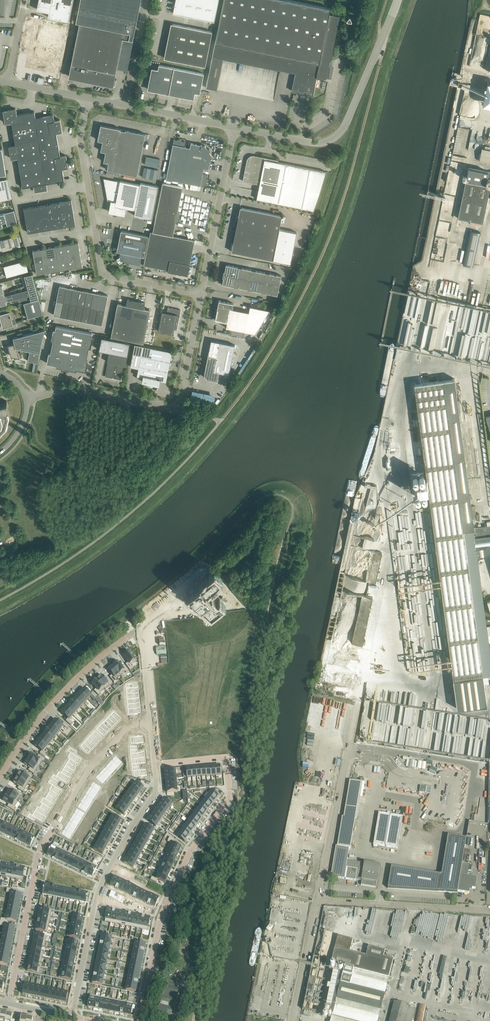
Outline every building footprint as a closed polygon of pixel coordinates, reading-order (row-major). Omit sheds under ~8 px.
[(73,0),(39,0),(37,9),(49,12),(48,17),(69,21),(73,0)] [(78,10),(82,11),(80,22),(104,27),(130,32),(129,39),(133,40),(141,0),(80,0),(78,10)] [(182,0),(176,0),(174,12),(175,12),(175,13),(179,14),(182,0)] [(218,0),(182,0),(179,14),(214,21),(218,0)] [(324,78),(325,78),(326,78),(327,77),(328,76),(340,18),(339,18),(340,15),(335,14),(329,13),(330,8),(289,0),(224,0),(206,87),(217,90),(223,58),(295,73),(292,90),(313,95),(316,77),(324,78)] [(60,74),(70,27),(35,20),(27,60),(28,60),(27,66),(33,67),(33,69),(60,74)] [(115,76),(123,38),(129,39),(130,32),(104,27),(80,22),(71,67),(115,76)] [(170,59),(177,24),(172,24),(172,25),(171,25),(168,39),(169,40),(169,42),(168,42),(165,57),(166,57),(166,58),(170,59)] [(205,66),(212,31),(177,24),(170,59),(205,66)] [(169,93),(174,67),(159,64),(158,69),(152,68),(149,83),(150,83),(149,88),(149,90),(159,92),(159,90),(161,91),(169,92),(169,93)] [(115,76),(71,67),(69,74),(76,75),(75,77),(75,78),(115,86),(116,79),(115,79),(115,76)] [(204,73),(189,70),(174,67),(169,93),(169,92),(174,93),(176,94),(176,95),(191,98),(191,97),(193,97),(194,97),(195,93),(200,93),(204,73)] [(53,115),(42,116),(36,118),(35,112),(17,115),(16,109),(4,111),(6,123),(11,122),(15,145),(9,146),(11,158),(17,157),(22,187),(34,185),(35,191),(47,189),(46,183),(64,180),(62,168),(68,167),(66,155),(60,156),(56,133),(62,132),(60,120),(54,121),(53,115)] [(121,128),(106,125),(101,125),(100,129),(98,140),(103,141),(101,150),(106,151),(104,161),(108,162),(107,170),(137,175),(145,133),(125,129),(125,131),(121,130),(121,128)] [(174,139),(173,144),(166,178),(205,186),(206,182),(207,182),(208,181),(208,180),(208,179),(207,178),(208,174),(203,173),(204,168),(209,169),(211,155),(209,152),(210,151),(210,150),(210,149),(208,148),(207,149),(205,145),(191,142),(190,147),(185,146),(186,141),(182,141),(181,139),(179,138),(178,139),(178,140),(174,139)] [(485,146),(485,148),(482,148),(479,161),(489,163),(489,147),(485,146)] [(147,154),(145,162),(159,165),(161,157),(147,154)] [(259,184),(265,157),(254,155),(252,155),(251,156),(250,158),(249,165),(246,164),(243,181),(259,184)] [(278,162),(278,160),(265,157),(259,184),(257,199),(314,210),(326,171),(278,162)] [(144,165),(142,175),(149,176),(151,166),(144,165)] [(152,166),(150,176),(157,177),(159,168),(152,166)] [(469,167),(466,180),(489,185),(489,172),(469,167)] [(116,201),(120,181),(115,180),(115,181),(104,178),(108,200),(111,200),(116,201)] [(8,183),(7,179),(0,180),(0,201),(5,200),(12,198),(8,183)] [(120,181),(116,201),(115,205),(126,208),(135,209),(140,184),(120,180),(120,181)] [(488,197),(489,188),(489,185),(466,180),(458,218),(483,223),(488,197)] [(140,184),(135,209),(134,215),(152,219),(159,186),(141,182),(140,184)] [(163,182),(153,232),(173,236),(176,221),(177,221),(179,220),(180,213),(179,211),(178,211),(183,186),(163,182)] [(75,224),(74,218),(71,200),(24,208),(28,232),(75,224)] [(126,208),(115,205),(116,201),(111,200),(109,211),(109,210),(114,211),(114,212),(117,213),(117,212),(125,213),(124,214),(125,214),(126,208)] [(273,259),(279,228),(281,221),(284,222),(286,216),(240,207),(238,217),(237,216),(235,221),(234,226),(236,227),(235,231),(233,230),(232,236),(232,241),(233,241),(231,251),(273,259)] [(3,226),(2,222),(6,221),(7,225),(17,222),(14,210),(0,214),(0,227),(3,226)] [(297,232),(279,228),(273,259),(291,263),(297,232)] [(117,251),(120,252),(119,258),(121,261),(140,265),(142,256),(144,256),(148,236),(121,230),(117,251)] [(189,269),(194,244),(195,240),(173,236),(153,232),(150,231),(144,265),(168,270),(167,271),(177,273),(179,273),(180,274),(181,273),(188,275),(188,272),(189,272),(189,270),(189,269)] [(0,251),(4,250),(5,251),(13,249),(21,247),(18,235),(0,240),(0,250),(0,251)] [(78,242),(56,246),(33,250),(36,274),(82,266),(78,242)] [(7,277),(28,271),(25,260),(4,266),(7,277)] [(281,275),(267,272),(226,264),(225,271),(224,271),(223,277),(222,284),(277,295),(281,275)] [(25,289),(11,293),(11,291),(12,290),(4,293),(3,287),(2,286),(0,286),(0,305),(7,303),(7,302),(6,302),(6,301),(30,295),(32,300),(39,298),(32,273),(24,275),(25,289)] [(380,346),(382,346),(395,282),(393,281),(380,346)] [(108,295),(101,294),(59,285),(54,315),(102,324),(108,295)] [(43,313),(39,298),(32,300),(24,302),(28,317),(43,313)] [(230,308),(233,308),(234,303),(219,300),(215,320),(227,322),(230,308)] [(128,340),(135,306),(126,305),(118,303),(111,336),(128,340)] [(150,309),(144,308),(135,306),(128,340),(144,343),(150,309)] [(250,306),(249,311),(245,331),(255,333),(270,310),(250,306)] [(177,329),(181,309),(168,307),(167,312),(162,311),(158,331),(173,334),(174,329),(177,329)] [(245,331),(249,311),(233,308),(230,308),(227,322),(226,327),(245,331)] [(3,327),(12,324),(13,328),(17,327),(15,319),(12,320),(11,316),(11,315),(10,315),(9,311),(7,312),(7,311),(6,311),(5,311),(3,311),(2,312),(2,313),(0,314),(0,315),(1,318),(0,319),(1,323),(2,322),(3,327)] [(66,368),(74,329),(56,325),(55,330),(54,330),(52,340),(52,339),(53,340),(50,353),(49,353),(47,363),(56,365),(56,366),(66,368)] [(13,337),(15,343),(16,347),(17,347),(30,350),(28,361),(38,363),(45,329),(13,337)] [(92,333),(74,329),(66,368),(76,370),(76,369),(86,370),(85,371),(86,371),(88,361),(87,361),(86,361),(89,347),(90,347),(92,337),(91,337),(92,333)] [(128,355),(130,342),(102,336),(99,349),(109,351),(128,355)] [(218,355),(220,342),(211,340),(208,353),(218,355)] [(235,344),(220,342),(218,355),(208,353),(204,373),(204,374),(205,376),(206,377),(207,378),(208,379),(217,380),(219,372),(229,374),(235,344)] [(18,352),(17,347),(16,347),(15,343),(8,344),(11,356),(15,356),(15,359),(22,357),(20,352),(18,352)] [(138,368),(143,345),(135,344),(130,366),(138,368)] [(166,381),(172,351),(143,345),(138,368),(137,376),(143,377),(142,381),(159,384),(160,380),(166,381)] [(107,361),(109,362),(106,376),(113,377),(115,377),(114,378),(121,379),(124,365),(126,365),(128,355),(109,351),(107,361)] [(457,404),(454,378),(414,384),(453,678),(483,674),(484,682),(489,683),(489,655),(477,558),(489,554),(489,525),(473,527),(457,404)] [(7,401),(0,403),(0,431),(6,425),(9,414),(7,409),(9,408),(7,408),(5,402),(7,401)] [(373,539),(384,541),(388,521),(377,519),(373,539)] [(367,579),(376,581),(382,552),(371,550),(365,579),(367,579)] [(200,583),(191,591),(201,603),(202,602),(203,604),(206,607),(211,613),(221,605),(220,605),(223,603),(220,599),(219,599),(220,599),(219,600),(218,600),(217,601),(215,599),(211,594),(206,588),(214,582),(215,581),(219,577),(220,577),(214,571),(200,583)] [(364,595),(367,579),(365,579),(351,576),(347,591),(362,594),(364,595)] [(352,641),(363,644),(373,597),(364,595),(362,594),(352,641)] [(350,649),(349,652),(351,652),(350,656),(359,658),(360,654),(353,653),(354,650),(350,649)] [(127,652),(123,655),(128,663),(126,664),(130,671),(133,669),(131,666),(136,662),(135,659),(136,658),(133,655),(132,656),(130,652),(128,653),(127,652)] [(115,662),(112,665),(120,675),(125,671),(126,672),(129,670),(124,665),(122,667),(118,662),(116,663),(115,662)] [(112,665),(107,669),(112,675),(110,677),(114,682),(117,680),(116,679),(120,675),(112,665)] [(487,704),(484,682),(483,674),(453,678),(457,708),(487,704)] [(101,675),(96,679),(105,689),(104,689),(105,690),(112,683),(108,678),(106,681),(101,675)] [(94,682),(92,684),(96,689),(94,691),(98,696),(101,694),(100,693),(104,689),(105,689),(96,679),(93,681),(94,682)] [(133,683),(126,683),(126,687),(128,687),(129,692),(139,691),(138,686),(133,686),(133,683)] [(84,688),(80,693),(88,699),(90,697),(92,695),(95,699),(98,696),(93,692),(91,694),(84,688)] [(80,693),(77,696),(84,703),(88,699),(80,693)] [(77,696),(73,700),(80,707),(84,703),(77,696)] [(73,700),(69,704),(77,711),(80,707),(73,700)] [(69,704),(66,708),(73,715),(77,711),(69,704)] [(66,708),(62,713),(68,719),(66,721),(71,725),(73,723),(69,719),(73,715),(66,708)] [(114,710),(111,713),(118,720),(121,716),(114,710)] [(111,713),(108,716),(115,723),(118,720),(111,713)] [(108,716),(105,719),(112,726),(115,723),(108,716)] [(55,719),(52,724),(60,730),(63,726),(67,729),(69,726),(64,722),(62,725),(55,719)] [(105,719),(102,722),(109,729),(112,726),(105,719)] [(102,722),(99,725),(107,732),(109,729),(102,722)] [(52,724),(48,728),(56,735),(60,730),(52,724)] [(99,725),(96,729),(104,735),(107,732),(99,725)] [(48,728),(45,733),(53,739),(56,735),(48,728)] [(95,730),(92,733),(99,740),(102,737),(95,730)] [(45,733),(42,737),(50,743),(53,739),(45,733)] [(92,733),(89,736),(96,743),(99,740),(92,733)] [(89,736),(86,739),(93,746),(96,743),(89,736)] [(42,737),(38,741),(46,747),(50,743),(42,737)] [(86,739),(83,743),(91,749),(93,746),(86,739)] [(38,741),(35,746),(40,750),(38,752),(45,757),(47,755),(43,752),(46,747),(38,741)] [(83,743),(80,746),(88,753),(91,749),(83,743)] [(69,747),(67,750),(72,753),(70,758),(78,763),(81,758),(74,754),(76,751),(69,747)] [(137,748),(130,748),(131,752),(134,752),(134,757),(145,756),(145,750),(138,751),(137,748)] [(29,755),(27,758),(39,766),(42,761),(43,762),(45,759),(39,755),(37,757),(32,754),(30,756),(29,755)] [(116,756),(112,759),(119,766),(122,762),(116,756)] [(135,763),(132,763),(132,767),(139,766),(139,763),(146,762),(145,756),(134,757),(135,763)] [(27,758),(24,763),(30,768),(28,770),(34,774),(39,766),(27,758)] [(70,758),(67,762),(76,767),(78,763),(70,758)] [(112,759),(109,763),(116,769),(119,766),(112,759)] [(67,762),(65,765),(74,770),(76,767),(67,762)] [(109,763),(106,766),(112,773),(116,769),(109,763)] [(65,765),(63,769),(72,774),(74,770),(65,765)] [(106,766),(102,770),(109,776),(112,773),(106,766)] [(139,766),(132,767),(133,771),(135,770),(135,776),(141,776),(144,776),(144,775),(147,775),(146,769),(140,769),(139,766)] [(63,769),(61,772),(69,777),(72,774),(63,769)] [(102,770),(99,773),(106,780),(109,776),(102,770)] [(20,772),(17,777),(28,784),(33,776),(27,772),(26,775),(20,772)] [(53,774),(51,777),(57,781),(59,778),(66,782),(69,777),(61,772),(58,777),(53,774)] [(99,773),(96,777),(102,783),(106,780),(99,773)] [(17,777),(14,782),(19,786),(18,789),(23,792),(28,784),(17,777)] [(50,779),(48,782),(53,785),(50,790),(59,795),(62,790),(54,785),(56,782),(50,779)] [(93,781),(90,786),(98,791),(101,786),(93,781)] [(136,782),(132,787),(140,792),(144,787),(136,782)] [(90,786),(88,790),(96,795),(98,791),(90,786)] [(132,787),(129,791),(137,797),(140,792),(132,787)] [(9,789),(5,795),(17,801),(20,796),(21,797),(23,794),(17,790),(15,793),(9,789)] [(50,790),(47,794),(56,799),(59,795),(50,790)] [(88,790),(85,794),(93,799),(96,795),(88,790)] [(212,790),(209,794),(216,799),(219,795),(212,790)] [(129,791),(126,795),(134,801),(137,797),(129,791)] [(47,794),(45,798),(53,803),(56,799),(47,794)] [(85,794),(83,798),(91,803),(93,799),(85,794)] [(209,794),(206,798),(213,803),(216,799),(209,794)] [(5,799),(3,801),(9,804),(7,807),(14,811),(16,808),(15,807),(18,802),(17,801),(5,795),(3,798),(5,799)] [(126,795),(123,800),(131,805),(134,801),(126,795)] [(45,798),(42,803),(51,808),(53,803),(45,798)] [(83,798),(80,802),(88,807),(91,803),(83,798)] [(164,798),(161,803),(169,809),(172,804),(164,798)] [(206,798),(204,802),(211,807),(213,803),(206,798)] [(123,800),(120,804),(127,810),(131,805),(123,800)] [(80,802),(78,806),(86,811),(88,807),(80,802)] [(204,802),(201,805),(208,811),(211,807),(204,802)] [(42,803),(40,807),(48,812),(51,808),(42,803)] [(161,803),(158,807),(166,813),(169,809),(161,803)] [(120,804),(116,809),(124,814),(127,810),(120,804)] [(201,805),(198,809),(205,815),(208,811),(201,805)] [(40,807),(37,811),(45,817),(48,812),(40,807)] [(158,807),(154,811),(163,817),(166,813),(158,807)] [(77,808),(74,812),(82,817),(85,813),(77,808)] [(198,809),(195,813),(202,818),(205,815),(198,809)] [(29,813),(27,816),(33,820),(35,817),(43,821),(45,817),(37,811),(34,816),(29,813)] [(154,811),(151,816),(159,822),(163,817),(154,811)] [(74,812),(72,816),(79,821),(82,817),(74,812)] [(195,813),(192,817),(199,822),(202,818),(195,813)] [(378,813),(373,844),(397,848),(402,817),(378,813)] [(113,815),(110,821),(118,825),(121,820),(113,815)] [(72,816),(69,820),(77,825),(79,821),(72,816)] [(151,816),(148,821),(156,827),(159,822),(151,816)] [(192,817),(189,821),(196,826),(199,822),(192,817)] [(69,820),(67,824),(74,829),(77,825),(69,820)] [(110,821),(107,825),(116,830),(118,825),(110,821)] [(189,821),(186,825),(193,830),(196,826),(189,821)] [(5,823),(0,832),(5,835),(10,826),(5,823)] [(67,824),(64,828),(72,833),(74,829),(67,824)] [(145,824),(143,829),(151,834),(154,829),(145,824)] [(107,825),(105,830),(113,835),(116,830),(107,825)] [(186,825),(183,829),(191,834),(193,830),(186,825)] [(10,826),(5,835),(10,837),(15,828),(10,826)] [(15,828),(10,837),(15,839),(19,830),(15,828)] [(64,828),(61,833),(69,838),(72,833),(64,828)] [(143,829),(140,834),(149,839),(151,834),(143,829)] [(183,829),(181,832),(188,838),(191,834),(183,829)] [(19,830),(15,839),(20,842),(24,833),(19,830)] [(105,830),(102,835),(111,839),(113,835),(105,830)] [(181,832),(178,836),(185,842),(188,838),(181,832)] [(24,833),(20,842),(25,844),(29,835),(24,833)] [(140,834),(137,839),(146,844),(149,839),(140,834)] [(29,835),(25,844),(30,847),(35,838),(29,835)] [(102,835),(100,839),(108,844),(111,839),(102,835)] [(457,893),(466,838),(448,835),(441,875),(391,866),(388,888),(457,893)] [(170,837),(168,842),(170,843),(168,848),(178,853),(181,847),(174,844),(175,840),(170,837)] [(100,839),(97,844),(105,849),(108,844),(100,839)] [(137,839),(135,844),(144,848),(146,844),(137,839)] [(364,863),(347,860),(349,848),(350,849),(350,848),(350,845),(344,844),(344,847),(341,846),(341,843),(338,843),(337,846),(336,846),(331,876),(356,880),(356,879),(362,880),(361,885),(376,887),(377,877),(376,877),(376,874),(377,875),(378,875),(379,865),(365,862),(364,863)] [(53,844),(47,855),(53,858),(58,847),(53,844)] [(97,844),(94,849),(103,854),(105,849),(97,844)] [(135,844),(132,848),(141,853),(144,848),(135,844)] [(53,858),(52,858),(58,861),(58,860),(63,849),(58,847),(53,858)] [(132,848),(130,853),(138,858),(141,853),(132,848)] [(168,848),(165,853),(176,857),(178,853),(168,848)] [(63,849),(58,860),(63,862),(68,852),(63,849)] [(68,852),(63,862),(67,865),(73,854),(68,852)] [(130,853),(127,858),(136,863),(138,858),(130,853)] [(165,853),(163,858),(174,862),(176,857),(165,853)] [(73,854),(67,865),(72,867),(77,856),(73,854)] [(77,856),(72,867),(77,869),(82,859),(77,856)] [(82,872),(87,875),(87,874),(92,863),(94,860),(89,858),(87,861),(82,872)] [(127,858),(124,863),(133,868),(136,863),(127,858)] [(163,858),(161,863),(172,867),(174,862),(163,858)] [(82,859),(77,869),(82,872),(87,861),(82,859)] [(92,863),(87,874),(92,877),(97,866),(92,863)] [(161,863),(159,868),(161,869),(161,868),(170,872),(172,867),(161,863)] [(472,888),(475,889),(477,877),(467,876),(468,871),(469,865),(462,864),(458,891),(469,893),(469,890),(472,890),(472,888)] [(19,867),(17,879),(22,880),(24,875),(25,875),(25,871),(24,871),(25,868),(19,867)] [(159,873),(167,877),(170,872),(161,868),(161,869),(159,873)] [(152,877),(151,880),(156,882),(158,879),(165,883),(167,877),(159,873),(158,873),(155,878),(152,877)] [(112,882),(111,886),(116,888),(120,879),(115,877),(114,879),(113,879),(111,882),(112,882)] [(120,879),(116,888),(121,890),(125,880),(120,878),(120,879)] [(125,880),(121,890),(125,893),(130,883),(125,880)] [(130,883),(125,893),(130,895),(136,884),(131,882),(130,883)] [(136,884),(130,895),(135,897),(140,887),(140,888),(141,886),(136,884)] [(140,887),(135,897),(140,900),(145,890),(140,888),(140,887)] [(7,888),(6,892),(11,893),(10,898),(20,900),(21,895),(13,893),(14,890),(7,888)] [(145,890),(140,900),(145,902),(150,892),(145,890)] [(150,892),(145,902),(150,905),(154,896),(155,895),(150,892)] [(154,896),(150,905),(155,907),(156,904),(157,904),(159,901),(158,901),(159,898),(154,896)] [(1,918),(0,922),(7,923),(8,920),(16,922),(17,916),(7,914),(6,919),(1,918)] [(145,917),(142,929),(148,930),(149,925),(150,925),(151,921),(150,921),(150,918),(145,917)] [(0,923),(0,925),(5,926),(4,931),(14,933),(15,928),(7,926),(7,923),(0,922),(0,923)] [(68,930),(67,936),(79,939),(80,933),(69,931),(68,930)] [(333,1014),(350,952),(353,940),(338,936),(329,969),(334,971),(327,1003),(326,1003),(325,1007),(324,1012),(333,1014)] [(393,963),(396,964),(397,960),(393,960),(394,959),(384,956),(385,951),(368,946),(366,956),(350,952),(333,1014),(331,1020),(379,1020),(378,1020),(393,963)] [(60,971),(59,977),(71,980),(72,974),(62,972),(60,971)] [(159,1004),(157,1011),(171,1015),(173,1008),(170,1007),(171,1003),(172,1003),(173,999),(172,998),(174,994),(177,995),(179,988),(175,987),(176,982),(167,980),(166,984),(165,984),(163,991),(164,991),(162,995),(161,1000),(160,1004),(159,1004)] [(88,1000),(87,1003),(88,1004),(88,1007),(93,1008),(96,996),(90,995),(89,1000),(88,1000)] [(128,1002),(125,1014),(131,1015),(131,1012),(132,1012),(133,1009),(132,1009),(133,1003),(127,1001),(127,1002),(128,1002)] [(415,1009),(408,1007),(409,1004),(394,1001),(389,1020),(412,1020),(415,1009)]
